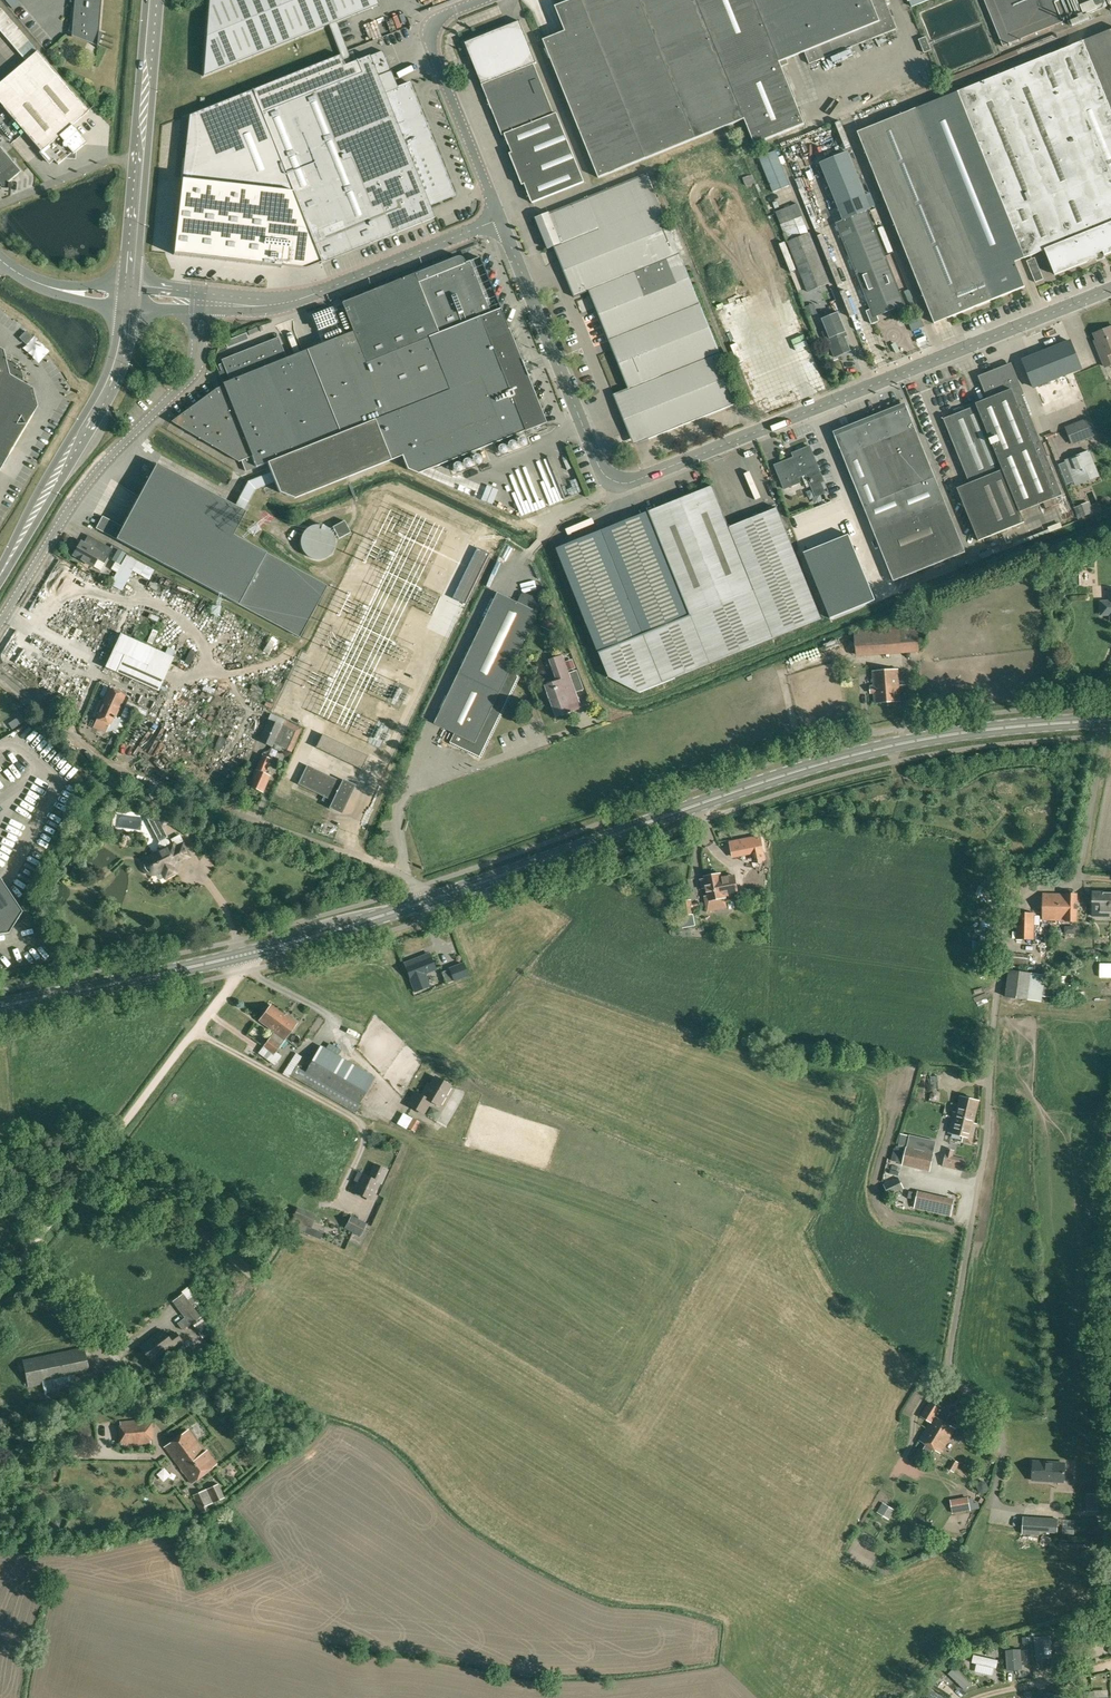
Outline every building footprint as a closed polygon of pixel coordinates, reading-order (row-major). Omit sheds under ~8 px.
[(71,32),(71,36),(97,46),(98,43),(99,43),(103,33),(99,31),(101,0),(74,0),(72,26),(71,25),(68,31),(71,32)] [(173,255),(281,267),(284,243),(297,244),(311,239),(315,250),(320,263),(322,262),(376,241),(396,233),(431,219),(434,217),(429,205),(455,195),(430,133),(425,120),(409,82),(384,92),(378,77),(391,72),(382,50),(370,55),(351,62),(337,25),(336,22),(377,5),(376,0),(209,0),(203,76),(329,24),(330,28),(338,49),(340,54),(253,90),(189,115),(186,144),(187,144),(183,178),(188,179),(187,192),(180,192),(173,255)] [(556,6),(565,31),(543,40),(598,177),(744,119),(754,144),(805,124),(782,66),(789,63),(787,59),(805,52),(810,64),(834,54),(897,29),(885,0),(572,0),(556,6)] [(1004,46),(1064,22),(1063,20),(1069,17),(1071,21),(1107,6),(1105,0),(985,0),(1004,46)] [(502,135),(505,134),(554,114),(534,64),(534,63),(536,62),(519,20),(464,42),(502,135)] [(990,301),(990,300),(993,299),(1025,286),(1015,261),(1011,251),(1020,247),(1025,258),(1045,250),(1055,275),(1104,255),(1105,255),(1110,253),(1110,30),(916,108),(857,132),(934,322),(934,323),(935,322),(948,317),(973,307),(976,306),(990,301)] [(924,53),(932,50),(926,36),(919,39),(924,53)] [(3,107),(41,151),(39,152),(47,162),(52,158),(58,164),(72,153),(73,154),(87,142),(77,131),(72,125),(89,111),(51,67),(3,107)] [(554,114),(505,134),(513,152),(510,154),(522,185),(525,183),(533,202),(584,182),(556,113),(554,114)] [(21,171),(14,163),(14,160),(11,159),(0,146),(0,183),(1,185),(4,185),(5,185),(21,171)] [(776,150),(758,157),(773,192),(790,185),(776,150)] [(854,198),(837,157),(821,164),(838,204),(854,198)] [(609,340),(700,303),(647,174),(536,218),(548,249),(555,247),(575,297),(590,291),(609,340)] [(781,225),(803,216),(798,203),(776,212),(781,225)] [(879,321),(878,317),(905,305),(867,211),(835,223),(871,310),(866,311),(872,324),(879,321)] [(808,292),(829,283),(809,234),(788,242),(808,292)] [(356,375),(503,316),(500,309),(479,257),(465,263),(464,260),(462,258),(460,257),(458,256),(456,257),(342,303),(353,331),(286,358),(278,337),(221,360),(225,369),(218,372),(224,385),(216,388),(171,421),(238,462),(241,460),(245,471),(267,462),(271,472),(248,481),(235,506),(156,464),(122,527),(102,516),(96,528),(299,637),(327,585),(233,535),(246,511),(244,510),(255,489),(275,481),(279,492),(294,498),(398,457),(372,417),(356,375)] [(1036,282),(1044,279),(1041,272),(1033,275),(1036,282)] [(719,310),(740,361),(763,352),(742,300),(719,310)] [(740,402),(700,303),(609,340),(628,389),(614,395),(624,421),(640,415),(649,437),(648,437),(649,439),(740,402)] [(834,357),(848,352),(845,344),(847,343),(843,333),(846,332),(838,312),(822,319),(830,338),(827,339),(834,357)] [(519,357),(503,316),(356,375),(372,417),(519,357)] [(1095,334),(1097,341),(1095,341),(1106,367),(1110,365),(1110,327),(1095,334)] [(1071,341),(1023,361),(1034,388),(1036,387),(1043,405),(1100,383),(1091,360),(1080,365),(1071,341)] [(37,406),(33,388),(23,382),(23,379),(23,377),(22,374),(21,372),(20,369),(17,365),(15,364),(13,362),(11,361),(8,360),(6,360),(3,349),(0,347),(0,469),(37,406)] [(546,423),(519,357),(372,417),(398,457),(401,456),(406,469),(417,473),(546,423)] [(990,398),(988,399),(976,404),(977,405),(1020,512),(1043,503),(1046,509),(1055,505),(1059,504),(1056,497),(1063,495),(1022,395),(1010,366),(996,372),(995,369),(994,368),(994,369),(996,374),(982,380),(990,398)] [(159,378),(164,384),(169,380),(163,374),(159,378)] [(873,531),(873,532),(893,581),(941,562),(944,561),(966,552),(945,503),(945,502),(935,478),(907,407),(905,403),(889,410),(888,408),(883,410),(883,412),(867,418),(833,432),(835,436),(843,456),(863,507),(873,531)] [(1020,512),(977,405),(943,419),(970,483),(957,488),(978,541),(1024,522),(1020,512)] [(1087,438),(1095,435),(1089,419),(1066,428),(1073,444),(1087,438)] [(800,483),(798,477),(806,475),(811,487),(815,497),(826,493),(821,482),(824,481),(810,447),(797,452),(799,456),(783,463),(776,466),(785,489),(800,483)] [(1081,483),(1087,481),(1089,483),(1093,481),(1093,478),(1099,476),(1089,451),(1066,461),(1066,462),(1072,476),(1074,482),(1074,483),(1080,480),(1081,483)] [(516,469),(523,489),(538,484),(531,464),(516,469)] [(557,549),(600,653),(610,678),(639,693),(822,619),(777,509),(729,528),(712,487),(649,512),(557,549)] [(1084,506),(1087,515),(1096,511),(1093,503),(1084,506)] [(350,532),(344,520),(332,527),(338,538),(350,532)] [(830,619),(876,600),(848,534),(803,553),(830,619)] [(104,563),(112,549),(99,541),(94,549),(81,541),(73,555),(93,566),(97,559),(104,563)] [(453,598),(466,604),(490,554),(478,548),(453,598)] [(114,585),(126,591),(136,570),(153,578),(158,568),(121,551),(113,568),(121,571),(114,585)] [(518,602),(498,593),(459,672),(435,724),(455,734),(450,744),(480,759),(482,758),(501,718),(510,699),(520,678),(516,669),(513,668),(539,613),(538,612),(543,603),(541,600),(536,598),(537,596),(533,594),(532,596),(525,592),(522,594),(518,602)] [(1110,593),(1110,602),(1108,602),(1106,603),(1104,604),(1103,606),(1102,608),(1102,610),(1103,612),(1104,614),(1106,615),(1108,616),(1110,616),(1110,593)] [(854,631),(856,654),(919,650),(917,622),(899,623),(899,628),(854,631)] [(174,657),(155,649),(156,649),(121,633),(105,668),(140,683),(140,684),(158,692),(174,657)] [(271,637),(262,651),(267,655),(277,640),(271,637)] [(191,650),(185,662),(190,665),(196,652),(191,650)] [(571,699),(578,697),(576,692),(584,690),(577,670),(569,673),(563,655),(551,659),(558,680),(560,687),(558,688),(558,687),(555,688),(555,689),(549,691),(547,687),(549,693),(548,693),(550,699),(551,699),(557,715),(574,708),(571,699)] [(875,703),(899,701),(897,670),(873,672),(874,686),(874,693),(875,693),(875,703)] [(116,716),(125,696),(108,688),(102,701),(104,702),(96,718),(110,724),(114,715),(116,716)] [(124,707),(146,717),(148,711),(127,701),(124,707)] [(91,723),(96,714),(92,712),(87,721),(91,723)] [(274,744),(278,746),(292,752),(302,728),(284,720),(282,725),(268,719),(259,742),(272,747),(274,744)] [(322,734),(316,747),(362,770),(369,757),(322,734)] [(265,774),(271,760),(262,756),(256,770),(249,786),(262,792),(269,776),(265,774)] [(322,801),(332,805),(331,808),(341,813),(354,786),(344,781),(342,783),(308,767),(299,784),(324,796),(322,801)] [(158,819),(162,826),(169,822),(165,815),(158,819)] [(160,850),(148,857),(145,859),(143,863),(143,867),(144,870),(147,873),(151,874),(155,874),(157,879),(160,880),(164,878),(165,878),(166,878),(176,873),(176,872),(174,867),(172,866),(174,863),(176,864),(189,857),(182,843),(178,835),(171,839),(173,844),(171,845),(168,840),(165,839),(159,842),(158,845),(160,850)] [(761,837),(732,843),(734,857),(764,851),(761,837)] [(702,889),(707,888),(708,896),(705,896),(707,911),(726,907),(724,896),(738,894),(734,876),(721,878),(720,874),(705,876),(705,879),(704,879),(701,880),(702,889)] [(1019,876),(1007,875),(1006,891),(1018,892),(1019,876)] [(3,933),(7,932),(22,911),(0,878),(0,934),(3,933)] [(1110,917),(1110,893),(1104,893),(1104,892),(1093,892),(1093,916),(1110,917)] [(1050,920),(1050,926),(1055,926),(1055,920),(1077,922),(1077,894),(1066,894),(1044,894),(1043,920),(1050,920)] [(699,902),(691,904),(691,899),(682,900),(684,915),(681,915),(683,927),(695,925),(692,907),(700,906),(699,902)] [(1034,913),(1017,913),(1017,939),(1033,940),(1034,913)] [(1029,955),(1008,953),(1007,965),(1028,968),(1029,955)] [(410,978),(410,979),(415,992),(426,987),(429,986),(424,974),(435,969),(429,954),(421,957),(404,963),(406,966),(410,978)] [(450,969),(454,981),(468,975),(463,964),(450,969)] [(1043,975),(1010,970),(1007,997),(1040,1002),(1043,975)] [(1054,990),(1042,989),(1042,997),(1053,998),(1054,990)] [(272,1029),(282,1015),(270,1006),(260,1020),(272,1029)] [(282,1015),(272,1029),(274,1030),(273,1032),(275,1034),(274,1036),(275,1037),(273,1040),(270,1038),(263,1047),(264,1047),(259,1053),(274,1065),(281,1056),(276,1052),(297,1024),(288,1017),(287,1018),(282,1015)] [(319,1086),(320,1084),(358,1106),(375,1078),(320,1046),(304,1075),(303,1077),(292,1070),(289,1076),(317,1091),(320,1087),(319,1086)] [(439,1106),(451,1086),(435,1077),(428,1090),(425,1089),(421,1096),(416,1093),(409,1106),(423,1114),(431,1101),(439,1106)] [(961,1097),(958,1108),(955,1119),(952,1119),(950,1128),(953,1128),(952,1133),(964,1136),(962,1142),(971,1144),(973,1135),(975,1126),(973,1126),(979,1102),(961,1097)] [(414,1131),(419,1122),(412,1118),(407,1127),(414,1131)] [(934,1153),(906,1147),(903,1164),(930,1170),(934,1153)] [(375,1165),(369,1178),(378,1182),(381,1183),(386,1170),(375,1165)] [(912,1170),(901,1168),(899,1175),(911,1178),(912,1170)] [(882,1180),(884,1185),(889,1195),(904,1188),(896,1173),(882,1180)] [(378,1182),(369,1178),(362,1174),(354,1192),(370,1200),(378,1182)] [(296,1207),(291,1220),(288,1226),(293,1228),(320,1240),(323,1232),(311,1227),(316,1215),(296,1207)] [(360,1237),(367,1223),(351,1215),(344,1229),(360,1237)] [(201,1317),(194,1308),(199,1304),(188,1290),(183,1294),(173,1302),(190,1325),(197,1334),(207,1327),(201,1317)] [(174,1349),(183,1342),(176,1332),(169,1337),(163,1330),(141,1346),(151,1360),(171,1345),(174,1349)] [(90,1374),(85,1346),(23,1359),(28,1387),(48,1382),(48,1381),(81,1374),(82,1376),(90,1374)] [(940,1453),(955,1428),(935,1416),(941,1406),(930,1400),(920,1417),(930,1424),(919,1441),(940,1453)] [(982,1424),(971,1417),(962,1431),(973,1437),(982,1424)] [(151,1440),(153,1440),(153,1421),(150,1422),(150,1419),(120,1421),(120,1425),(118,1425),(120,1443),(121,1443),(122,1447),(151,1444),(151,1440)] [(192,1483),(216,1463),(206,1450),(203,1452),(187,1429),(164,1446),(192,1483)] [(959,1463),(952,1459),(947,1468),(954,1472),(959,1463)] [(1064,1482),(1065,1464),(1033,1462),(1032,1480),(1064,1482)] [(219,1483),(194,1494),(202,1512),(209,1509),(207,1505),(225,1497),(219,1483)] [(969,1499),(951,1502),(953,1513),(971,1510),(969,1499)] [(894,1509),(884,1503),(878,1513),(888,1519),(894,1509)] [(1058,1519),(1023,1517),(1022,1534),(1039,1535),(1039,1531),(1057,1532),(1058,1519)] [(1110,1642),(1110,1633),(1100,1638),(1103,1645),(1110,1642)] [(1034,1638),(1036,1661),(1043,1661),(1042,1646),(1050,1645),(1049,1637),(1034,1638)] [(1020,1651),(1007,1651),(1007,1670),(1020,1670),(1020,1651)] [(992,1683),(999,1679),(986,1656),(979,1659),(992,1683)] [(952,1674),(970,1692),(976,1685),(959,1667),(952,1674)] [(932,1688),(926,1697),(950,1697),(932,1688)]
